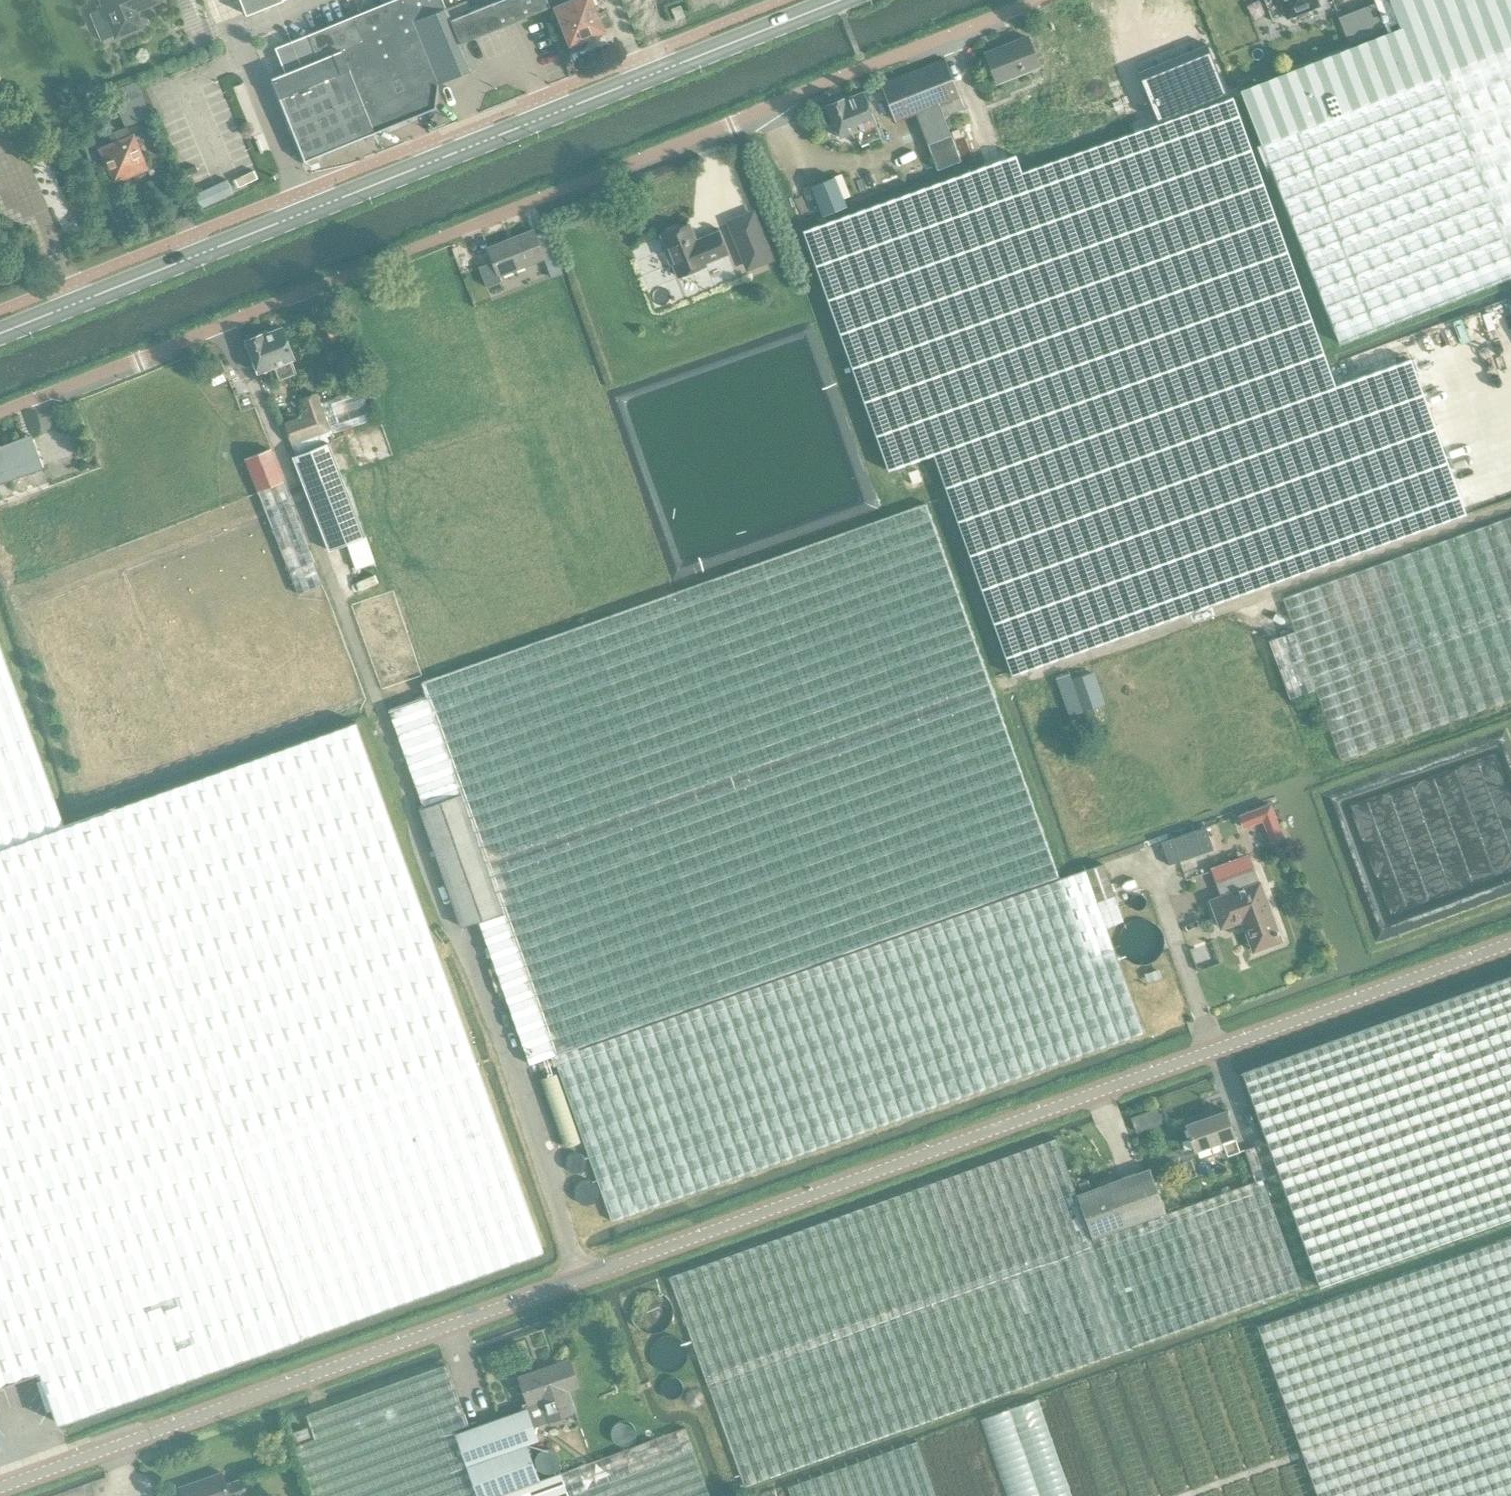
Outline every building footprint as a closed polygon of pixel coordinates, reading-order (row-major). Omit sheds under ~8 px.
[(135,12),(161,1),(161,0),(99,0),(115,38),(142,27),(135,12)] [(283,0),(241,0),(247,14),(283,0)] [(470,69),(459,42),(451,20),(443,0),(393,0),(353,16),(363,41),(341,50),(345,60),(341,61),(370,133),(375,131),(374,132),(433,108),(436,83),(470,69)] [(459,42),(549,6),(546,0),(500,0),(451,20),(459,42)] [(573,43),(578,44),(583,42),(586,38),(604,30),(603,28),(612,25),(606,9),(597,13),(592,0),(571,0),(555,6),(570,44),(573,43)] [(1401,26),(1240,89),(1261,143),(1257,145),(1264,164),(1269,163),(1339,342),(1510,275),(1510,0),(1391,0),(1401,26)] [(1272,19),(1285,14),(1287,20),(1315,10),(1311,0),(1265,0),(1272,19)] [(1350,45),(1386,30),(1374,2),(1338,17),(1350,45)] [(272,78),(305,160),(370,133),(341,61),(345,60),(341,50),(363,41),(353,16),(308,35),(275,48),(281,61),(286,73),(272,78)] [(1027,36),(1012,41),(1012,43),(986,53),(998,82),(1038,65),(1027,36)] [(1208,45),(1139,71),(1157,120),(1227,93),(1208,45)] [(946,59),(882,84),(896,120),(916,112),(928,144),(938,169),(961,161),(944,116),(965,108),(946,59)] [(75,86),(80,97),(95,90),(90,79),(75,86)] [(140,119),(141,121),(151,116),(136,81),(113,90),(127,125),(140,119)] [(815,110),(815,111),(821,127),(834,122),(840,136),(852,131),(854,136),(857,135),(861,144),(880,136),(875,122),(864,92),(845,99),(845,97),(844,98),(839,95),(831,99),(828,104),(828,105),(815,110)] [(860,210),(803,230),(888,470),(933,453),(948,494),(1011,671),(1012,674),(1465,513),(1411,358),(1335,385),(1233,97),(1022,172),(1016,155),(860,210)] [(128,174),(145,167),(133,137),(132,137),(127,126),(109,133),(113,145),(103,149),(115,179),(116,178),(119,180),(127,177),(128,174)] [(50,139),(43,138),(38,143),(40,150),(47,151),(52,146),(50,139)] [(834,176),(812,185),(824,215),(846,206),(834,176)] [(752,213),(730,222),(748,267),(770,258),(752,213)] [(697,242),(690,224),(662,235),(667,248),(665,249),(671,263),(673,262),(678,276),(706,264),(705,262),(728,253),(719,231),(703,237),(704,239),(697,242)] [(533,231),(489,248),(494,260),(478,266),(486,286),(502,280),(500,274),(544,257),(533,231)] [(543,268),(534,271),(536,278),(545,274),(543,268)] [(472,275),(464,278),(466,285),(475,282),(472,275)] [(248,339),(246,340),(258,372),(268,369),(273,382),(297,373),(292,359),(295,358),(283,327),(263,334),(262,333),(260,334),(259,333),(259,334),(255,333),(251,335),(249,337),(248,338),(248,339)] [(342,350),(340,351),(339,348),(327,352),(331,365),(343,361),(342,358),(344,357),(346,354),(345,351),(342,350)] [(361,388),(321,401),(329,431),(330,434),(343,430),(345,435),(353,432),(352,427),(372,420),(361,388)] [(305,414),(285,422),(292,443),(329,431),(321,401),(318,392),(300,398),(305,414)] [(1,446),(1,444),(0,445),(0,483),(44,466),(32,434),(1,446)] [(323,444),(293,456),(309,498),(329,550),(347,544),(356,569),(371,564),(373,563),(364,537),(365,536),(329,442),(323,444)] [(272,448),(271,448),(245,458),(298,593),(323,583),(283,481),(285,480),(272,448)] [(1053,859),(1041,824),(996,694),(934,516),(929,504),(421,682),(426,697),(390,710),(394,724),(424,807),(420,808),(461,927),(479,920),(511,1011),(523,1046),(529,1063),(553,1055),(554,1058),(612,1221),(732,1178),(890,1123),(1021,1076),(1144,1033),(1118,962),(1106,926),(1124,920),(1115,894),(1104,863),(1086,870),(1073,874),(965,913),(772,981),(628,1032),(579,1049),(578,1047),(659,1017),(718,997),(820,960),(934,920),(1059,876),(1053,859)] [(1502,520),(1393,558),(1422,638),(1451,720),(1510,699),(1510,516),(1502,520)] [(1391,559),(1337,578),(1283,597),(1295,630),(1269,639),(1290,698),(1316,689),(1340,759),(1395,739),(1449,721),(1420,640),(1391,559)] [(39,1371),(58,1421),(517,1259),(538,1252),(542,1250),(356,721),(63,824),(0,643),(0,1385),(39,1371)] [(1055,677),(1067,715),(1104,704),(1094,672),(1071,679),(1069,673),(1055,677)] [(1253,809),(1239,815),(1244,828),(1258,822),(1253,809)] [(1280,825),(1267,830),(1271,841),(1285,836),(1280,825)] [(1206,827),(1161,842),(1169,864),(1214,849),(1206,827)] [(1221,927),(1240,920),(1252,951),(1260,948),(1280,940),(1254,867),(1216,881),(1221,896),(1211,900),(1221,927)] [(1243,1077),(1317,1283),(1342,1275),(1342,1274),(1343,1274),(1510,1214),(1510,979),(1243,1077)] [(1195,1149),(1222,1140),(1227,1154),(1240,1150),(1234,1135),(1225,1110),(1186,1123),(1195,1149)] [(1166,1212),(1150,1167),(1076,1193),(1057,1139),(671,1277),(745,1485),(1301,1286),(1263,1178),(1267,1176),(1256,1144),(1244,1149),(1255,1180),(1166,1212)] [(1257,1326),(1317,1495),(1510,1495),(1510,1235),(1257,1326)] [(569,1359),(520,1376),(529,1403),(523,1405),(524,1408),(526,1407),(533,1425),(549,1419),(575,1410),(568,1390),(578,1386),(569,1359)] [(306,1414),(315,1439),(293,1446),(311,1495),(711,1495),(685,1426),(539,1479),(526,1444),(538,1440),(526,1407),(524,1408),(458,1432),(456,1428),(469,1423),(447,1363),(306,1414)] [(307,1427),(293,1432),(296,1441),(310,1436),(307,1427)] [(919,1441),(788,1487),(791,1495),(938,1495),(919,1441)] [(243,1478),(226,1484),(223,1474),(202,1481),(201,1479),(180,1486),(183,1495),(250,1495),(243,1478)]
